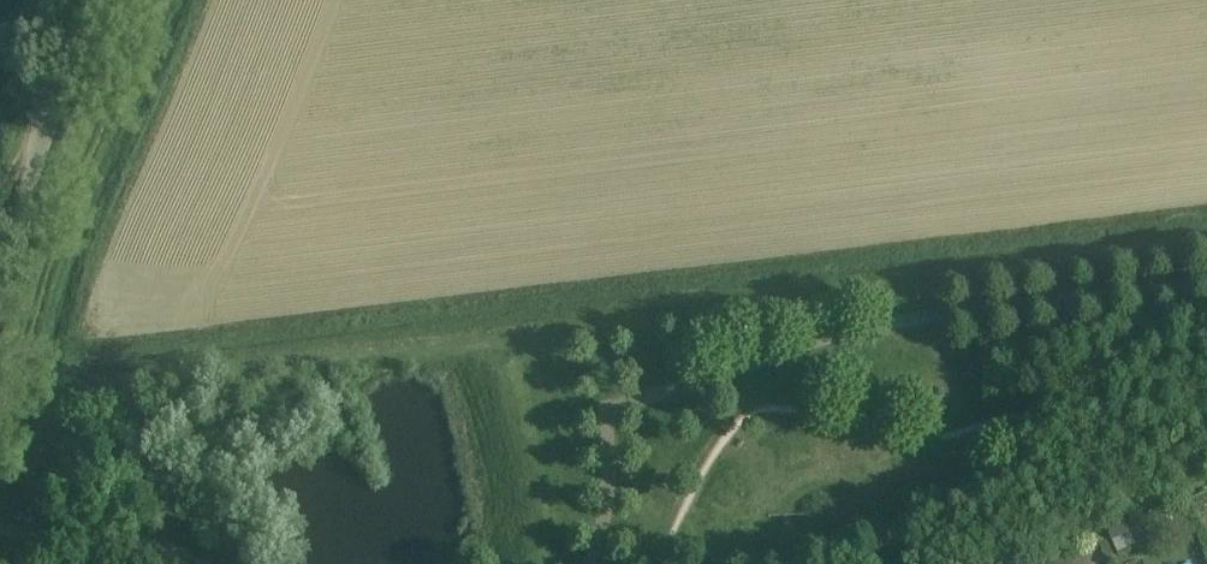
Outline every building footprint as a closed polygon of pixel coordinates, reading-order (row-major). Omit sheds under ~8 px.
[(1129,535),(1110,544),(1116,556),(1135,548),(1129,535)]
